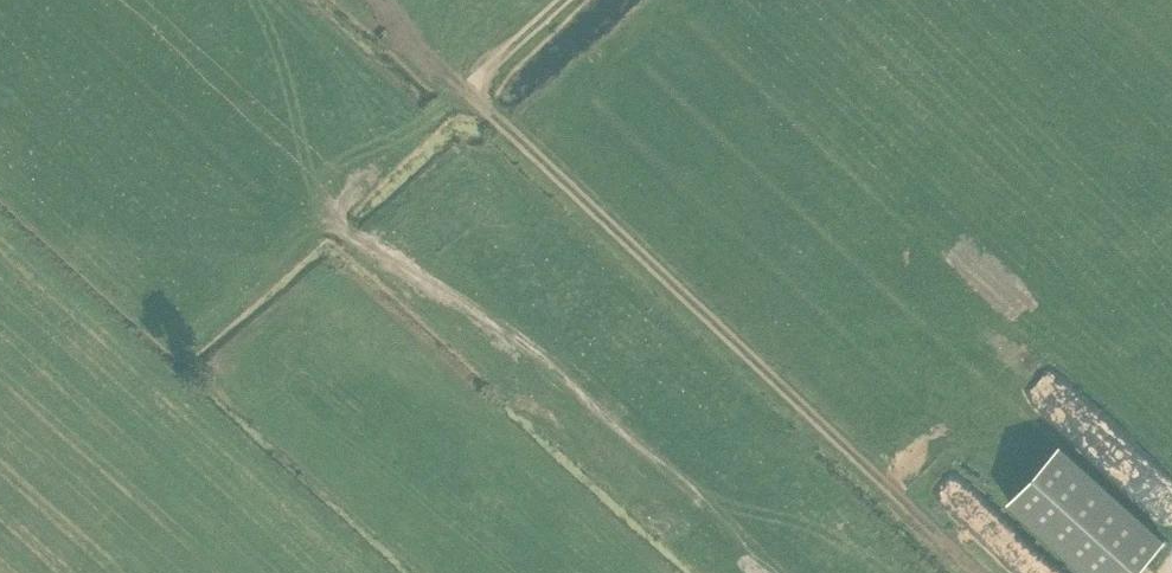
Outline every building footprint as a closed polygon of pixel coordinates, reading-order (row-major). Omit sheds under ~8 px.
[(1164,539),(1059,443),(1008,499),(1089,572),(1133,572),(1164,539)]
